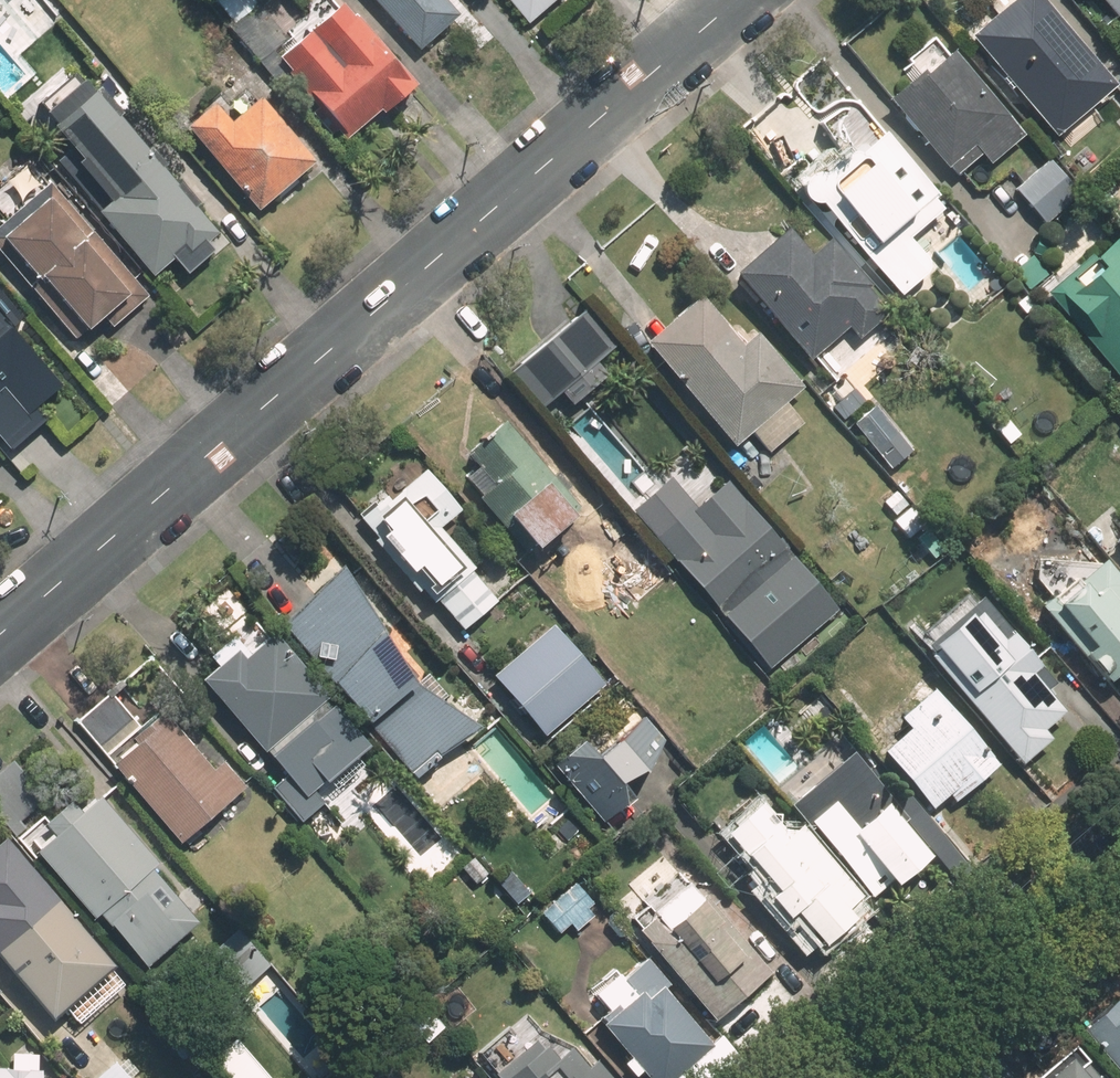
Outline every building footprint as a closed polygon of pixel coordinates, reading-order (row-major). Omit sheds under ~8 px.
[(287,0),(214,0),(234,23),(231,26),(282,85),(292,77),(346,140),(380,110),(383,114),(416,86),(355,16),(351,19),(340,7),(313,30),(287,0)] [(419,50),(457,18),(442,0),(375,0),(419,50)] [(973,38),(1058,136),(1117,85),(1043,0),(1017,0),(973,38)] [(1025,135),(954,53),(928,75),(924,70),(890,100),(948,167),(950,165),(958,174),(980,155),(989,165),(1025,135)] [(161,159),(95,83),(65,109),(77,122),(55,141),(46,131),(20,130),(48,163),(60,154),(96,196),(89,202),(153,277),(182,252),(188,260),(217,234),(156,163),(161,159)] [(187,128),(258,210),(314,162),(260,99),(232,124),(215,104),(187,128)] [(876,145),(851,116),(832,132),(842,160),(822,177),(821,176),(818,175),(816,175),(814,176),(812,176),(809,178),(807,178),(806,180),(805,182),(803,185),(803,187),(802,189),(803,191),(804,194),(804,196),(806,198),(808,200),(809,201),(811,202),(814,203),(816,203),(819,202),(900,296),(933,268),(900,229),(939,196),(886,135),(876,145)] [(1077,194),(1049,162),(1016,190),(1045,223),(1077,194)] [(75,338),(85,329),(87,331),(103,317),(112,327),(146,298),(48,184),(0,226),(0,252),(75,338)] [(866,287),(826,241),(805,259),(782,232),(732,275),(807,361),(845,328),(855,339),(883,315),(862,291),(866,287)] [(1109,232),(1041,292),(1114,375),(1119,370),(1119,245),(1109,232)] [(1032,254),(1013,270),(1029,289),(1049,273),(1032,254)] [(742,349),(699,299),(647,343),(736,446),(752,432),(769,453),(802,425),(784,404),(802,389),(756,336),(742,349)] [(39,381),(46,389),(65,372),(40,342),(34,347),(20,332),(22,330),(1,306),(0,307),(0,415),(39,381)] [(535,414),(606,357),(574,316),(502,374),(535,414)] [(873,408),(853,426),(876,454),(897,437),(873,408)] [(478,499),(526,554),(530,551),(555,581),(577,562),(555,536),(575,519),(572,515),(581,508),(506,421),(468,454),(480,468),(466,479),(481,496),(478,499)] [(389,493),(360,518),(378,539),(374,542),(419,593),(422,591),(433,604),(437,601),(463,631),(496,602),(470,571),(473,568),(440,529),(460,511),(426,471),(394,499),(389,493)] [(626,515),(764,673),(833,613),(720,483),(688,511),(663,482),(626,515)] [(889,518),(906,537),(919,526),(902,507),(889,518)] [(633,600),(667,571),(635,534),(601,564),(633,600)] [(1105,548),(1119,563),(1119,534),(1105,548)] [(1046,599),(1031,611),(1095,684),(1103,677),(1119,697),(1119,596),(1093,565),(1033,557),(1030,581),(1046,599)] [(971,562),(954,577),(979,606),(997,591),(971,562)] [(346,571),(284,625),(417,779),(440,759),(438,755),(461,734),(437,706),(427,714),(389,670),(400,661),(380,637),(394,626),(346,571)] [(938,665),(1024,764),(1052,740),(1044,731),(1065,713),(1032,675),(1042,666),(1014,635),(1005,643),(988,623),(938,665)] [(552,628),(495,678),(545,737),(602,687),(552,628)] [(326,697),(274,637),(250,657),(233,637),(211,656),(220,666),(203,682),(263,750),(265,750),(289,777),(273,791),(302,823),(322,805),(311,794),(327,781),(335,790),(361,768),(353,759),(366,748),(323,699),(326,697)] [(912,729),(885,753),(933,808),(949,795),(956,803),(1000,765),(937,692),(904,720),(912,729)] [(114,768),(179,844),(243,789),(221,763),(213,771),(164,714),(142,733),(108,694),(76,722),(115,767),(114,768)] [(580,743),(557,763),(608,824),(635,800),(622,785),(647,775),(664,742),(644,720),(596,761),(580,743)] [(838,735),(774,790),(811,832),(814,829),(874,899),(892,883),(897,888),(931,858),(917,842),(921,838),(903,818),(916,806),(862,744),(853,752),(838,735)] [(37,853),(94,920),(102,913),(137,952),(171,923),(162,911),(172,902),(147,873),(157,865),(99,800),(81,815),(72,804),(46,827),(55,837),(37,853)] [(862,899),(800,828),(797,831),(779,811),(773,817),(762,804),(726,836),(755,870),(745,878),(755,888),(750,893),(806,958),(822,944),(825,947),(854,920),(847,912),(862,899)] [(23,988),(42,971),(64,996),(105,960),(14,855),(0,868),(0,962),(23,988)] [(643,930),(639,932),(716,1021),(771,973),(706,898),(704,901),(680,873),(645,904),(650,908),(635,921),(643,930)] [(576,934),(595,918),(588,910),(593,905),(576,885),(540,915),(558,936),(570,926),(576,934)] [(238,992),(258,973),(236,949),(216,966),(238,992)] [(604,1028),(647,1077),(702,1077),(729,1077),(741,1067),(717,1040),(712,1045),(665,991),(670,987),(647,961),(623,982),(619,978),(597,996),(610,1011),(602,1019),(607,1026),(604,1028)] [(1119,1011),(1110,1000),(1072,1032),(1112,1077),(1119,1077),(1119,1011)] [(568,1037),(547,1055),(532,1038),(487,1077),(604,1077),(568,1037)] [(1064,1054),(1036,1077),(1085,1077),(1064,1054)] [(92,1077),(123,1077),(109,1063),(92,1077)] [(41,1066),(0,1065),(0,1077),(40,1077),(41,1066)]
